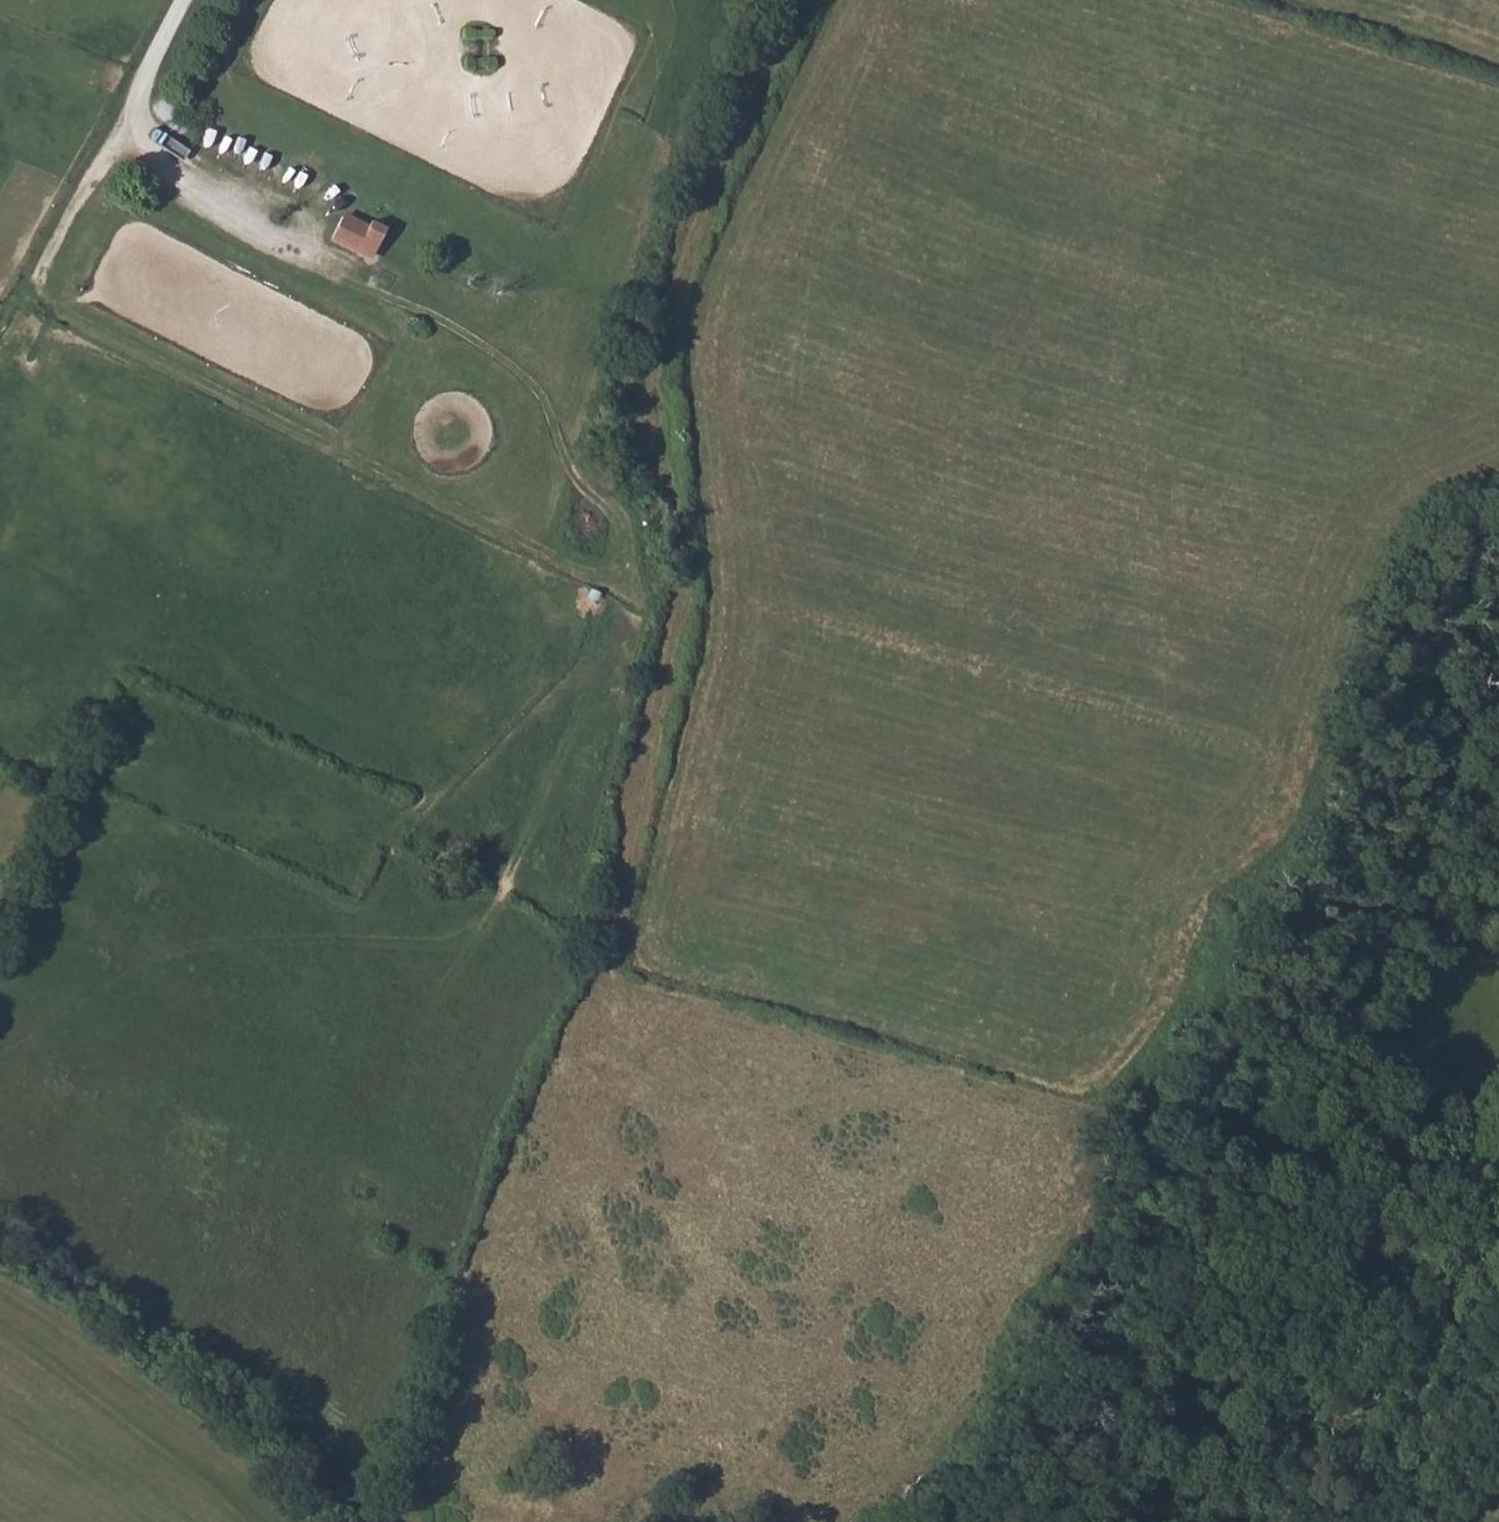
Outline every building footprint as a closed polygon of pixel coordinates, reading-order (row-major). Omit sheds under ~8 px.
[(346,207),(331,239),(374,259),(389,227),(346,207)]
